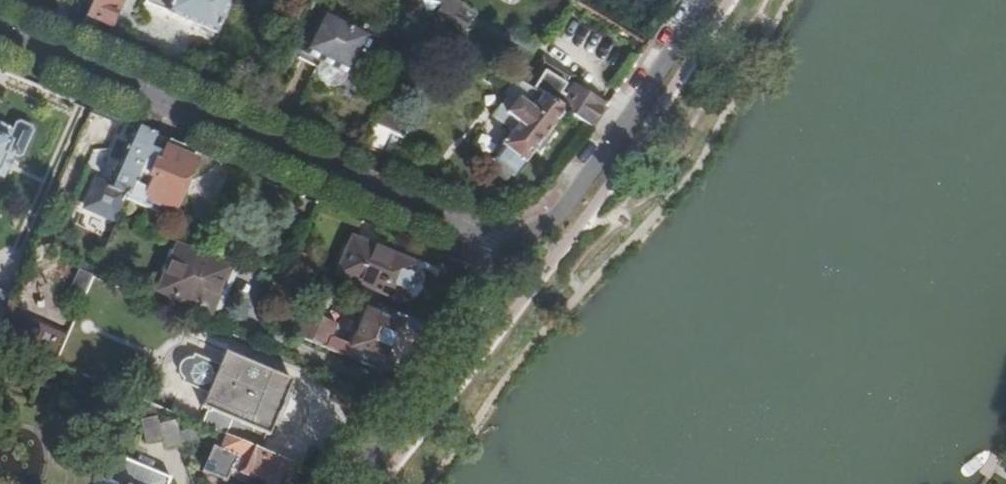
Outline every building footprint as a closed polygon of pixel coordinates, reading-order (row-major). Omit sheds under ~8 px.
[(94,32),(99,21),(112,26),(123,0),(96,0),(84,28),(94,32)] [(145,3),(215,33),(230,0),(146,0),(145,3)] [(413,16),(422,0),(388,0),(413,16)] [(442,5),(429,26),(458,44),(471,24),(442,5)] [(374,37),(323,9),(301,51),(352,79),(374,37)] [(564,110),(592,128),(605,108),(570,86),(565,96),(559,92),(568,76),(543,60),(526,86),(564,110)] [(552,125),(564,110),(526,86),(516,80),(504,94),(507,97),(491,115),(512,133),(500,146),(502,147),(491,160),(495,163),(490,169),(504,180),(509,175),(512,178),(523,164),(524,165),(553,126),(552,125)] [(386,99),(372,123),(400,140),(402,137),(414,115),(386,99)] [(92,123),(86,120),(77,139),(86,143),(92,131),(92,123)] [(0,125),(0,176),(2,177),(6,169),(8,169),(10,163),(9,162),(11,155),(13,155),(17,156),(22,154),(32,131),(30,127),(25,125),(19,122),(15,124),(12,130),(0,125)] [(155,134),(127,122),(114,150),(124,154),(109,186),(98,180),(85,207),(117,221),(127,198),(155,134)] [(196,151),(155,134),(127,198),(167,215),(196,151)] [(399,300),(414,265),(352,239),(338,274),(399,300)] [(177,247),(159,291),(210,313),(228,269),(177,247)] [(77,269),(65,300),(82,306),(93,275),(77,269)] [(9,297),(0,294),(0,317),(3,309),(9,297)] [(429,342),(438,331),(369,301),(347,357),(378,369),(381,362),(383,362),(400,323),(405,326),(406,332),(429,342)] [(305,314),(292,308),(283,330),(327,348),(337,325),(306,312),(305,314)] [(3,309),(0,317),(0,341),(55,364),(67,337),(3,309)] [(202,426),(227,436),(233,421),(270,436),(293,381),(227,352),(221,366),(219,366),(208,392),(209,393),(203,407),(209,410),(202,426)] [(163,450),(178,448),(173,419),(140,424),(143,442),(162,440),(163,450)] [(324,478),(247,445),(233,477),(251,483),(271,483),(272,483),(275,483),(319,483),(324,478)] [(97,479),(109,483),(167,483),(169,478),(109,453),(97,479)]
